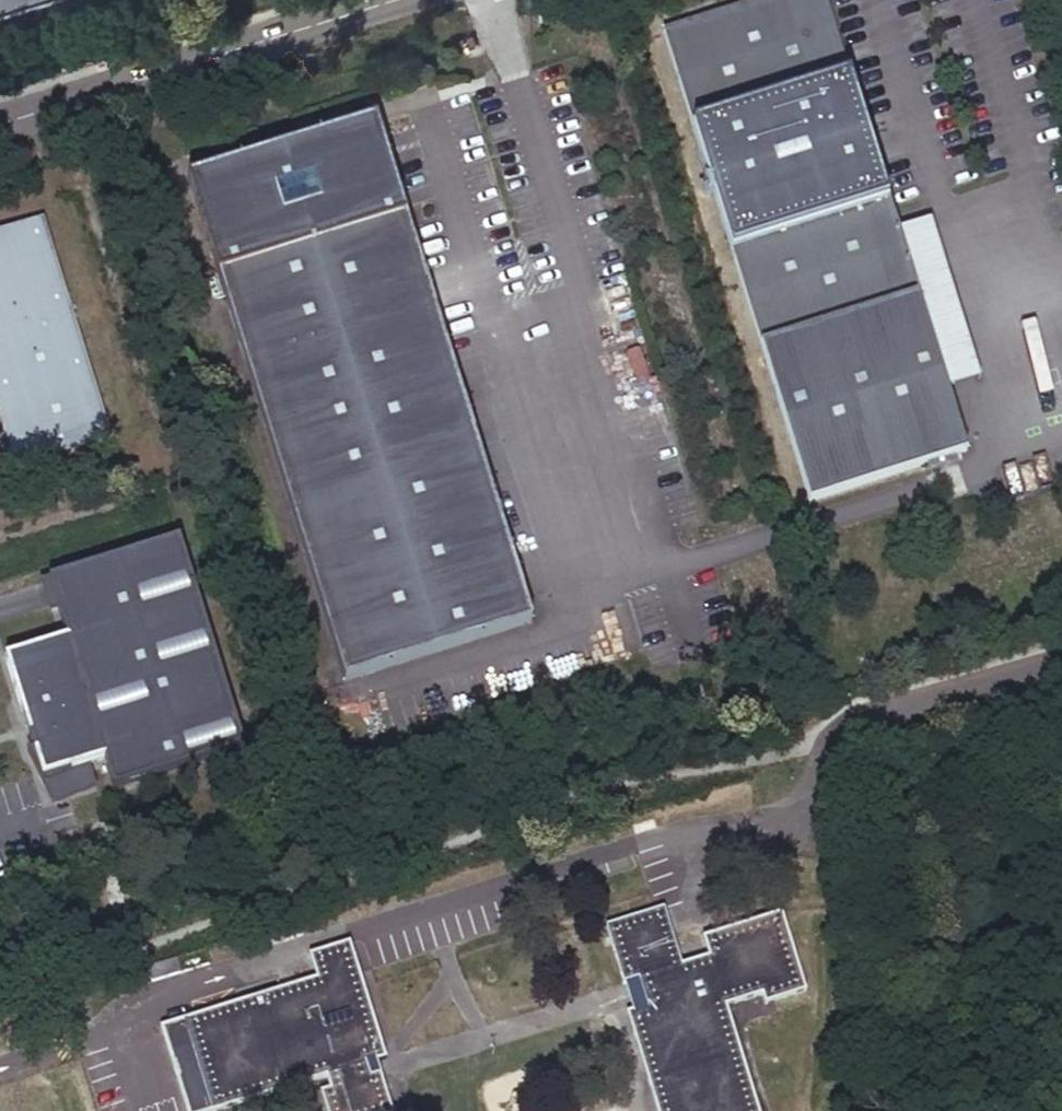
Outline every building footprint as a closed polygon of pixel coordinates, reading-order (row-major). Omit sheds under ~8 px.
[(807,504),(970,453),(831,0),(826,0),(666,49),(807,504)] [(376,123),(190,180),(342,669),(528,611),(376,123)] [(0,233),(0,407),(18,463),(108,435),(41,220),(0,233)] [(67,636),(5,655),(26,722),(43,776),(89,762),(104,757),(114,786),(244,746),(179,537),(49,577),(67,636)] [(43,776),(26,722),(18,725),(51,802),(95,783),(89,762),(43,776)] [(608,925),(627,984),(642,979),(650,1008),(630,1013),(662,1110),(760,1110),(727,1006),(763,995),(765,1003),(803,991),(779,913),(705,936),(711,955),(684,964),(665,907),(608,925)] [(183,1019),(212,1110),(215,1110),(326,1080),(331,1093),(322,1096),(327,1110),(391,1110),(381,1079),(372,1082),(368,1067),(383,1063),(346,945),(309,954),(317,981),(183,1019)] [(145,965),(149,979),(177,971),(173,956),(145,965)]
